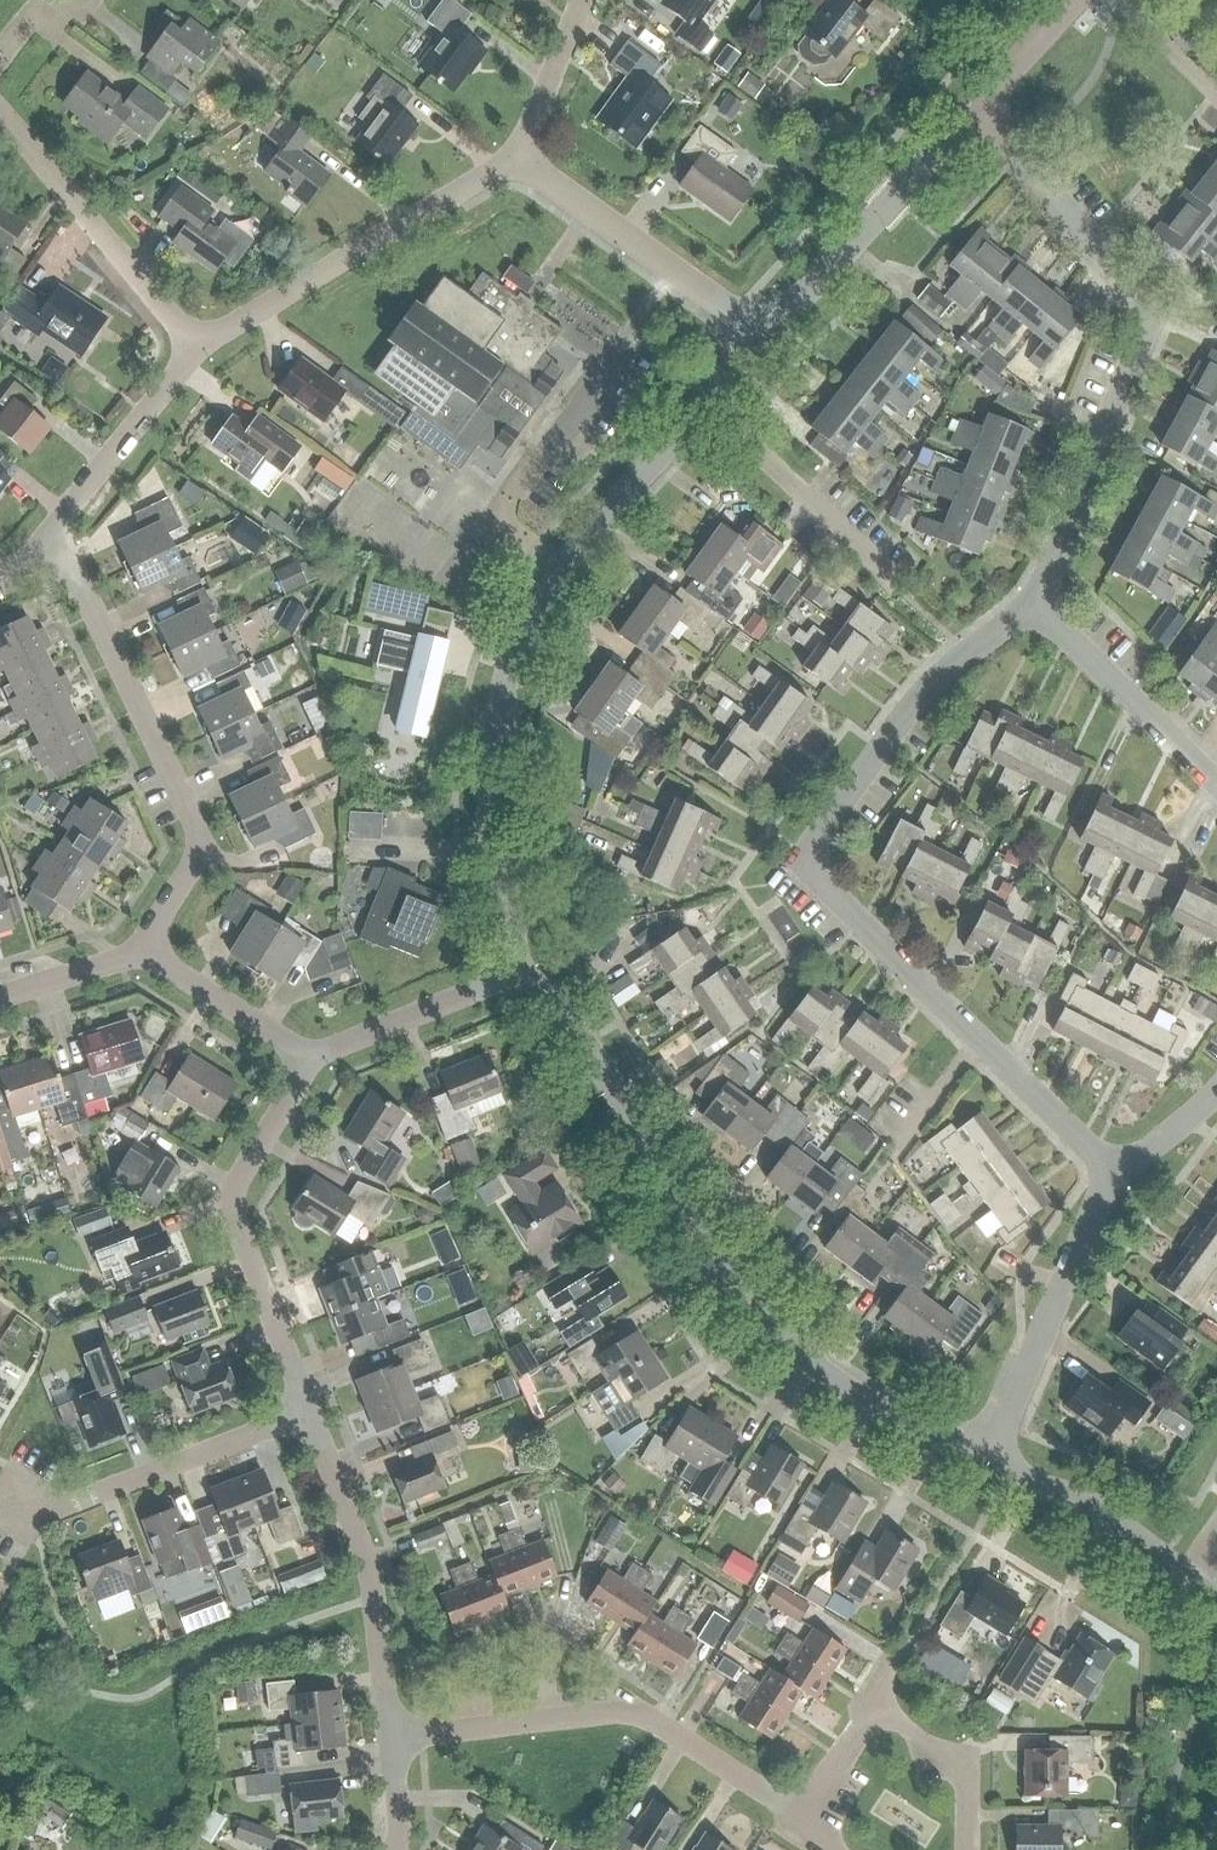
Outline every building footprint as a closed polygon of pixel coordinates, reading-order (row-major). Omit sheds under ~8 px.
[(247,0),(230,0),(241,8),(247,0)] [(449,0),(441,0),(425,21),(443,35),(419,67),(451,90),(471,64),(472,66),(483,51),(457,33),(470,15),(449,0)] [(685,18),(674,33),(698,51),(710,34),(696,24),(713,0),(663,0),(662,1),(685,18)] [(775,10),(781,0),(761,0),(775,10)] [(898,17),(876,0),(872,0),(861,15),(842,0),(829,0),(803,34),(806,36),(798,47),(802,57),(810,64),(819,63),(827,52),(835,58),(860,25),(880,41),(898,17)] [(219,42),(188,19),(184,24),(165,10),(157,21),(166,28),(144,57),(170,76),(180,63),(195,74),(219,42)] [(626,41),(609,65),(630,81),(600,122),(631,144),(665,97),(646,83),(659,65),(626,41)] [(323,63),(312,54),(302,66),(313,75),(323,63)] [(747,72),(736,87),(753,99),(764,84),(747,72)] [(63,104),(81,117),(78,121),(107,142),(123,121),(145,138),(166,109),(137,88),(125,104),(85,74),(63,104)] [(367,126),(355,142),(386,165),(415,126),(399,113),(411,96),(382,75),(365,98),(369,102),(357,118),(367,126)] [(732,119),(741,105),(727,95),(718,109),(732,119)] [(285,192),(304,206),(328,175),(297,152),(309,136),(283,117),(264,142),(279,153),(264,172),(287,189),(285,192)] [(698,126),(680,152),(696,163),(679,186),(728,221),(750,190),(722,170),(735,152),(698,126)] [(1211,157),(1216,161),(1206,174),(1216,182),(1216,149),(1211,157)] [(1184,190),(1216,216),(1216,182),(1206,174),(1197,186),(1191,182),(1184,190)] [(191,188),(214,205),(223,194),(200,177),(191,188)] [(250,240),(225,221),(218,230),(205,220),(212,210),(188,192),(181,186),(158,217),(180,233),(172,243),(213,273),(223,259),(232,265),(250,240)] [(1173,215),(1216,250),(1216,233),(1214,231),(1216,227),(1216,216),(1184,190),(1178,198),(1183,202),(1173,215)] [(25,260),(8,248),(24,223),(0,207),(0,278),(9,284),(25,260)] [(1173,215),(1164,227),(1158,223),(1151,232),(1189,262),(1198,250),(1216,265),(1216,250),(1173,215)] [(955,302),(996,251),(984,241),(989,236),(980,229),(949,267),(960,276),(945,294),(955,302)] [(1008,261),(996,251),(955,302),(965,310),(980,291),(991,300),(1021,262),(1013,255),(1008,261)] [(996,335),(1037,284),(1025,274),(1030,269),(1021,262),(991,300),(1001,309),(987,327),(996,335)] [(419,307),(415,312),(415,311),(412,309),(391,337),(395,340),(392,345),(396,348),(377,375),(416,403),(417,403),(411,412),(399,428),(459,471),(476,446),(486,453),(497,439),(507,446),(502,453),(504,453),(556,381),(554,380),(552,384),(542,376),(552,362),(542,355),(560,331),(523,304),(495,284),(479,273),(462,297),(443,283),(424,310),(419,307)] [(1050,294),(1037,284),(996,335),(1006,343),(1021,324),(1032,333),(1062,295),(1054,288),(1050,294)] [(916,299),(939,317),(950,304),(927,285),(916,299)] [(46,307),(17,289),(2,311),(37,334),(41,328),(79,353),(102,318),(58,289),(46,307)] [(1032,333),(1042,342),(1028,360),(1038,369),(1079,318),(1066,308),(1071,302),(1062,295),(1032,333)] [(929,320),(919,332),(931,343),(942,331),(929,320)] [(871,340),(909,370),(918,359),(936,374),(945,364),(893,323),(883,336),(877,332),(871,340)] [(964,332),(956,343),(960,347),(972,356),(977,360),(985,349),(975,341),(964,332)] [(900,381),(909,370),(871,340),(864,349),(869,353),(860,365),(911,406),(919,396),(900,381)] [(985,349),(977,360),(988,369),(998,356),(987,347),(985,349)] [(1216,385),(1216,355),(1210,351),(1203,366),(1197,362),(1192,372),(1216,385)] [(358,401),(368,387),(341,367),(331,381),(300,358),(277,390),(322,422),(344,392),(358,401)] [(838,382),(876,412),(885,401),(904,416),(911,406),(860,365),(850,377),(845,373),(838,382)] [(973,378),(995,396),(1004,384),(981,366),(973,378)] [(1192,372),(1187,381),(1193,385),(1185,398),(1216,415),(1216,385),(1192,372)] [(37,400),(13,382),(0,398),(0,405),(5,409),(0,416),(0,432),(28,453),(48,428),(28,412),(37,400)] [(868,423),(876,412),(838,382),(831,390),(837,394),(827,407),(879,447),(886,438),(868,423)] [(1055,384),(1049,399),(1063,404),(1068,390),(1055,384)] [(368,387),(358,401),(394,427),(404,413),(368,387)] [(1167,419),(1209,441),(1216,429),(1216,415),(1185,398),(1178,412),(1172,409),(1167,419)] [(879,447),(827,407),(817,419),(812,415),(805,424),(818,434),(809,446),(837,469),(846,457),(843,454),(852,443),(871,457),(879,447)] [(955,432),(1015,457),(1021,442),(1027,445),(1032,434),(987,416),(981,429),(959,421),(955,432)] [(266,460),(282,471),(299,448),(256,417),(247,429),(231,417),(211,444),(239,464),(233,471),(249,483),(266,460)] [(1167,419),(1162,428),(1168,431),(1160,446),(1167,449),(1185,459),(1216,476),(1216,461),(1203,454),(1209,441),(1167,419)] [(1009,471),(1015,457),(955,432),(950,444),(972,452),(967,465),(1012,484),(1016,473),(1009,471)] [(921,447),(915,462),(927,467),(934,452),(921,447)] [(903,449),(894,460),(903,467),(911,456),(903,449)] [(1167,449),(1161,460),(1180,469),(1185,459),(1167,449)] [(357,451),(345,466),(355,474),(366,458),(357,451)] [(320,460),(314,470),(346,488),(352,478),(320,460)] [(889,463),(882,472),(894,481),(900,473),(889,463)] [(935,481),(996,506),(1001,491),(1008,494),(1012,484),(967,465),(961,478),(940,470),(935,481)] [(153,468),(141,482),(144,489),(160,481),(153,468)] [(1184,521),(1191,509),(1211,520),(1216,510),(1216,508),(1160,478),(1152,492),(1146,488),(1141,498),(1184,521)] [(990,520),(996,506),(935,481),(930,492),(952,501),(947,514),(992,533),(996,522),(990,520)] [(897,496),(888,515),(900,521),(909,503),(897,496)] [(117,542),(130,569),(172,549),(166,535),(181,527),(167,498),(133,514),(142,532),(119,543),(118,542),(117,542)] [(1177,533),(1184,521),(1141,498),(1136,508),(1142,511),(1135,524),(1192,555),(1198,545),(1177,533)] [(255,553),(271,532),(245,513),(229,533),(255,553)] [(992,533),(947,514),(942,527),(920,518),(915,531),(976,555),(982,540),(988,543),(992,533)] [(303,519),(295,531),(309,540),(317,528),(303,519)] [(744,580),(754,567),(762,572),(781,546),(746,522),(735,537),(719,526),(702,550),(734,573),(744,580)] [(1121,535),(1116,544),(1159,567),(1165,555),(1186,566),(1192,555),(1135,524),(1127,538),(1121,535)] [(1159,567),(1116,544),(1111,554),(1117,557),(1109,572),(1166,603),(1173,591),(1152,580),(1159,567)] [(143,593),(166,582),(172,596),(200,583),(188,557),(179,562),(172,549),(130,569),(142,595),(144,595),(143,593)] [(742,599),(725,587),(734,573),(702,550),(685,574),(697,583),(689,595),(710,611),(726,622),(742,599)] [(823,558),(831,567),(839,558),(831,550),(823,558)] [(297,561),(274,571),(284,594),(307,584),(297,561)] [(174,601),(181,615),(159,626),(158,625),(157,625),(169,652),(214,631),(205,614),(215,610),(203,586),(174,601)] [(652,587),(635,611),(667,634),(677,620),(694,633),(710,611),(689,595),(679,588),(670,600),(652,587)] [(842,628),(882,657),(889,648),(881,642),(891,629),(860,606),(838,589),(831,599),(852,615),(842,628)] [(1203,608),(1212,615),(1216,607),(1216,597),(1213,594),(1203,608)] [(293,634),(306,610),(289,601),(276,625),(293,634)] [(426,608),(422,624),(448,630),(452,614),(426,608)] [(634,665),(666,688),(676,675),(668,669),(675,660),(657,647),(667,634),(635,611),(617,635),(642,653),(634,665)] [(1172,611),(1152,639),(1166,649),(1186,621),(1172,611)] [(748,617),(765,629),(769,625),(751,613),(748,617)] [(45,637),(41,628),(33,632),(26,617),(0,630),(0,659),(45,637)] [(1216,667),(1216,652),(1213,649),(1216,643),(1216,623),(1216,622),(1178,675),(1191,684),(1187,690),(1196,696),(1216,667)] [(875,667),(882,657),(842,628),(833,641),(811,626),(805,635),(858,673),(867,661),(875,667)] [(858,673),(805,635),(797,629),(790,638),(812,654),(802,667),(841,696),(849,686),(841,681),(850,668),(858,674),(858,673)] [(383,630),(373,666),(410,675),(395,733),(397,733),(398,729),(422,735),(419,743),(421,743),(445,644),(418,638),(383,630)] [(219,642),(214,631),(169,652),(182,678),(184,678),(183,676),(207,664),(214,678),(242,664),(229,637),(219,642)] [(50,647),(45,637),(0,659),(0,672),(3,671),(10,684),(49,665),(42,651),(50,647)] [(267,659),(254,665),(260,678),(273,672),(267,659)] [(591,687),(624,711),(633,698),(650,710),(666,688),(634,665),(625,676),(608,664),(591,687)] [(10,684),(2,688),(13,711),(68,685),(64,675),(56,679),(49,665),(10,684)] [(772,692),(765,702),(805,731),(809,724),(801,719),(811,705),(780,683),(780,682),(757,667),(750,677),(772,692)] [(1196,696),(1204,703),(1208,697),(1216,703),(1216,667),(1196,696)] [(196,708),(209,735),(252,715),(240,691),(249,686),(242,671),(215,685),(221,698),(198,709),(198,708),(196,708)] [(13,711),(18,722),(26,718),(32,731),(72,712),(65,698),(73,694),(68,685),(13,711)] [(641,723),(624,711),(591,687),(573,712),(599,731),(591,743),(614,760),(641,723)] [(725,712),(771,745),(778,751),(788,738),(796,743),(805,731),(765,702),(753,719),(731,703),(725,712)] [(771,745),(725,712),(717,707),(710,716),(732,731),(723,745),(763,773),(770,763),(762,758),(771,745)] [(989,760),(1011,716),(1000,711),(996,719),(981,712),(964,747),(964,746),(951,771),(962,777),(974,753),(989,760)] [(79,726),(72,712),(32,731),(39,744),(31,748),(36,759),(91,732),(86,723),(79,726)] [(222,761),(223,761),(223,759),(245,749),(252,762),(279,749),(267,723),(258,728),(252,715),(209,735),(222,761)] [(992,791),(1002,796),(1031,737),(1017,730),(1021,721),(1011,716),(989,760),(1004,767),(992,791)] [(309,725),(314,736),(317,735),(331,729),(326,717),(309,725)] [(331,729),(317,735),(320,743),(331,747),(337,742),(331,729)] [(95,741),(91,732),(36,759),(41,769),(49,765),(55,779),(95,760),(88,745),(95,741)] [(1024,777),(1039,785),(1060,740),(1050,735),(1045,744),(1031,737),(1002,796),(1012,801),(1024,777)] [(1060,740),(1039,785),(1053,792),(1042,816),(1053,821),(1065,796),(1064,796),(1081,762),(1066,754),(1071,745),(1060,740)] [(763,773),(723,745),(713,758),(691,743),(684,753),(707,769),(707,768),(739,791),(748,777),(756,783),(763,773)] [(276,789),(290,782),(278,757),(246,772),(252,785),(230,796),(229,795),(227,796),(240,822),(283,802),(276,789)] [(53,792),(46,803),(62,814),(69,803),(53,792)] [(1092,876),(1121,816),(1107,809),(1111,800),(1100,795),(1078,839),(1094,847),(1082,871),(1092,876)] [(32,796),(22,810),(34,818),(43,803),(32,796)] [(74,807),(67,817),(118,851),(124,842),(117,838),(126,824),(89,800),(81,812),(74,807)] [(638,816),(698,842),(705,828),(714,832),(719,820),(674,800),(667,816),(643,805),(638,816)] [(289,815),(283,802),(240,822),(253,849),(254,848),(254,847),(276,836),(283,849),(315,834),(303,809),(289,815)] [(904,868),(931,818),(936,810),(926,805),(913,828),(898,820),(875,864),(886,870),(891,861),(904,868)] [(382,814),(349,812),(348,832),(381,834),(382,814)] [(1135,823),(1121,816),(1092,876),(1102,881),(1114,857),(1128,864),(1150,820),(1140,815),(1135,823)] [(692,857),(698,842),(638,816),(634,826),(658,836),(651,851),(696,871),(701,861),(692,857)] [(68,832),(60,844),(96,868),(105,855),(112,859),(118,851),(67,817),(61,827),(68,832)] [(910,893),(921,898),(943,854),(929,847),(941,823),(931,818),(904,868),(900,877),(915,884),(910,893)] [(1150,820),(1128,864),(1143,871),(1132,895),(1143,901),(1155,876),(1154,876),(1171,841),(1156,834),(1161,825),(1150,820)] [(943,854),(921,898),(931,904),(936,895),(950,903),(968,868),(968,869),(981,844),(970,838),(958,862),(943,854)] [(95,886),(88,881),(96,868),(60,844),(52,856),(45,851),(38,861),(89,894),(95,886)] [(1004,850),(997,862),(1011,871),(1018,860),(1004,850)] [(696,871),(651,851),(644,866),(620,856),(615,867),(640,878),(640,877),(676,893),(682,878),(691,882),(696,871)] [(83,903),(89,894),(38,861),(32,870),(39,875),(31,888),(67,912),(76,898),(83,903)] [(386,868),(358,939),(386,950),(388,946),(418,958),(443,896),(413,884),(414,880),(386,868)] [(304,884),(287,874),(275,894),(292,905),(304,884)] [(1181,955),(1211,896),(1196,888),(1201,880),(1190,874),(1168,918),(1183,926),(1171,950),(1181,955)] [(992,951),(1018,901),(1023,892),(1013,887),(1000,911),(985,903),(963,947),(974,953),(978,944),(992,951)] [(12,929),(9,919),(3,901),(0,891),(0,933),(12,929)] [(1211,896),(1181,955),(1191,960),(1203,936),(1216,943),(1216,899),(1211,896)] [(14,897),(3,901),(9,919),(20,915),(14,897)] [(229,953),(254,968),(279,928),(266,920),(272,912),(248,897),(232,923),(244,931),(231,952),(230,951),(229,953)] [(1018,901),(992,951),(987,960),(1002,967),(998,976),(1008,981),(1031,937),(1016,930),(1028,906),(1018,901)] [(1031,937),(1008,981),(1019,987),(1023,978),(1038,985),(1055,951),(1056,951),(1068,927),(1058,921),(1045,945),(1031,937)] [(1128,926),(1121,938),(1133,945),(1136,946),(1142,934),(1139,932),(1128,926)] [(321,942),(297,927),(291,936),(279,928),(254,968),(279,984),(280,982),(278,982),(292,960),(304,968),(321,942)] [(666,974),(706,947),(700,937),(692,942),(682,929),(650,950),(627,966),(634,976),(656,961),(666,974)] [(1112,946),(1090,935),(1084,947),(1105,958),(1112,946)] [(713,956),(706,947),(666,974),(675,988),(653,1003),(659,1012),(667,1007),(713,974),(705,962),(713,956)] [(345,952),(329,958),(327,959),(332,973),(350,966),(345,952)] [(1125,980),(1137,986),(1145,970),(1133,964),(1125,980)] [(696,1001),(705,1015),(745,987),(739,977),(731,982),(721,969),(713,974),(667,1007),(674,1016),(696,1001)] [(1145,970),(1137,986),(1149,992),(1157,976),(1145,970)] [(1078,1044),(1100,998),(1083,989),(1087,981),(1071,973),(1058,1000),(1065,1003),(1051,1031),(1078,1044)] [(627,975),(605,990),(616,1007),(638,992),(627,975)] [(745,987),(705,1015),(714,1028),(692,1043),(699,1053),(722,1038),(721,1037),(753,1016),(744,1002),(752,996),(745,987)] [(809,1036),(839,997),(829,990),(824,998),(811,988),(787,1018),(770,1040),(780,1048),(796,1026),(809,1036)] [(815,1074),(821,1067),(854,1021),(842,1012),(848,1005),(839,997),(809,1036),(822,1046),(806,1067),(815,1074)] [(1118,1007),(1100,998),(1078,1044),(1103,1057),(1129,1004),(1122,1000),(1118,1007)] [(1103,1057),(1127,1069),(1150,1024),(1133,1015),(1137,1007),(1129,1004),(1103,1057)] [(846,1052),(859,1062),(889,1023),(879,1016),(874,1024),(860,1014),(854,1021),(821,1067),(830,1073),(846,1052)] [(72,1075),(76,1086),(82,1105),(87,1120),(108,1113),(103,1098),(111,1096),(104,1073),(142,1061),(129,1020),(79,1036),(89,1069),(72,1075)] [(889,1023),(859,1062),(873,1072),(856,1093),(866,1101),(883,1079),(882,1078),(906,1048),(892,1038),(898,1030),(889,1023)] [(1150,1024),(1127,1069),(1152,1082),(1166,1055),(1174,1059),(1187,1033),(1172,1025),(1167,1033),(1150,1024)] [(87,1120),(82,1105),(76,1086),(61,1090),(50,1055),(23,1063),(38,1109),(54,1104),(61,1128),(76,1123),(87,1120)] [(235,1084),(189,1055),(171,1083),(154,1073),(139,1097),(166,1114),(176,1098),(213,1120),(235,1084)] [(473,1129),(464,1106),(499,1091),(485,1055),(440,1074),(447,1093),(429,1100),(445,1140),(473,1129)] [(726,1134),(749,1102),(736,1092),(749,1075),(723,1055),(693,1094),(709,1106),(702,1116),(726,1134)] [(662,1056),(651,1064),(666,1084),(667,1083),(676,1077),(662,1056)] [(1,1138),(8,1161),(26,1155),(17,1128),(39,1122),(35,1110),(38,1109),(23,1063),(0,1070),(0,1083),(7,1107),(0,1109),(0,1135),(1,1138)] [(359,1168),(387,1186),(404,1160),(382,1147),(402,1114),(369,1094),(344,1135),(369,1151),(359,1168)] [(763,1112),(749,1102),(726,1134),(749,1152),(762,1135),(774,1144),(797,1112),(785,1103),(785,1102),(776,1095),(763,1112)] [(861,1103),(854,1113),(866,1122),(873,1113),(861,1103)] [(115,1115),(126,1122),(124,1124),(143,1135),(149,1124),(124,1109),(116,1112),(115,1115)] [(765,1179),(789,1197),(813,1165),(822,1153),(808,1143),(812,1138),(803,1131),(810,1121),(797,1112),(774,1144),(785,1152),(765,1179)] [(956,1166),(997,1136),(979,1113),(955,1131),(949,1124),(926,1142),(937,1156),(944,1151),(956,1166)] [(87,1120),(76,1123),(80,1137),(91,1134),(87,1120)] [(867,1130),(858,1141),(866,1148),(875,1136),(867,1130)] [(1,1138),(0,1135),(0,1169),(9,1166),(8,1161),(1,1138)] [(1013,1158),(997,1136),(956,1166),(968,1182),(961,1187),(966,1194),(1013,1158)] [(461,1173),(475,1167),(481,1165),(470,1138),(450,1146),(461,1173)] [(179,1168),(147,1149),(135,1142),(125,1158),(126,1159),(116,1174),(118,1182),(125,1186),(123,1189),(154,1208),(179,1168)] [(530,1251),(554,1236),(557,1241),(570,1233),(567,1228),(578,1222),(556,1187),(540,1197),(531,1182),(552,1169),(543,1153),(506,1176),(525,1206),(508,1217),(530,1251)] [(838,1206),(854,1185),(862,1174),(839,1158),(826,1175),(813,1165),(789,1197),(816,1217),(824,1206),(832,1213),(838,1206)] [(978,1195),(990,1211),(1031,1181),(1013,1158),(966,1194),(971,1200),(978,1195)] [(292,1209),(296,1212),(294,1218),(297,1224),(302,1228),(308,1227),(313,1223),(333,1235),(346,1213),(369,1227),(388,1196),(356,1182),(346,1198),(312,1177),(292,1209)] [(495,1178),(483,1186),(493,1202),(505,1194),(495,1178)] [(440,1204),(461,1195),(454,1181),(434,1190),(440,1204)] [(1001,1227),(994,1232),(1005,1246),(1028,1229),(1023,1222),(1047,1203),(1031,1181),(990,1211),(1001,1227)] [(866,1194),(854,1185),(838,1206),(832,1213),(829,1216),(841,1225),(824,1248),(848,1267),(871,1235),(858,1224),(871,1207),(861,1200),(866,1194)] [(927,1206),(936,1217),(950,1206),(942,1195),(927,1206)] [(30,1224),(44,1219),(39,1206),(25,1210),(30,1224)] [(81,1235),(113,1224),(106,1206),(74,1217),(81,1235)] [(950,1206),(936,1217),(944,1228),(959,1217),(950,1206)] [(1216,1259),(1216,1225),(1212,1221),(1202,1234),(1194,1228),(1187,1237),(1216,1259)] [(136,1282),(176,1267),(176,1265),(179,1264),(175,1252),(171,1253),(163,1233),(132,1245),(126,1228),(90,1242),(105,1282),(114,1278),(119,1294),(138,1287),(136,1282)] [(893,1281),(919,1244),(898,1228),(885,1245),(871,1235),(848,1267),(871,1284),(880,1272),(893,1281)] [(432,1235),(438,1247),(451,1241),(445,1229),(432,1235)] [(1179,1265),(1216,1293),(1216,1259),(1187,1237),(1180,1247),(1188,1253),(1179,1265)] [(907,1335),(931,1303),(917,1293),(930,1276),(920,1269),(932,1254),(919,1244),(893,1281),(904,1290),(883,1317),(892,1324),(889,1328),(900,1337),(903,1333),(907,1335)] [(336,1282),(320,1288),(331,1316),(373,1300),(387,1294),(371,1252),(331,1268),(336,1282)] [(567,1273),(542,1288),(555,1309),(572,1299),(583,1318),(559,1333),(568,1348),(602,1327),(595,1316),(625,1298),(607,1269),(593,1277),(585,1263),(567,1273)] [(1179,1265),(1170,1278),(1162,1273),(1155,1283),(1195,1311),(1205,1297),(1216,1306),(1216,1293),(1179,1265)] [(446,1277),(450,1287),(468,1280),(465,1271),(446,1277)] [(165,1341),(182,1335),(185,1343),(181,1345),(181,1346),(208,1336),(207,1334),(204,1336),(200,1328),(209,1324),(196,1290),(152,1307),(165,1341)] [(993,1296),(983,1308),(991,1314),(1000,1302),(993,1296)] [(112,1335),(148,1321),(138,1297),(103,1311),(112,1335)] [(931,1303),(907,1335),(930,1353),(944,1335),(958,1346),(955,1351),(956,1351),(983,1316),(957,1297),(944,1314),(931,1303)] [(373,1300),(331,1316),(341,1344),(371,1332),(377,1349),(409,1336),(402,1320),(383,1327),(373,1300)] [(485,1307),(466,1315),(473,1334),(493,1326),(485,1307)] [(1115,1337),(1162,1371),(1181,1345),(1177,1343),(1186,1330),(1158,1309),(1149,1322),(1134,1311),(1115,1337)] [(590,1340),(566,1355),(582,1381),(601,1369),(609,1382),(650,1356),(635,1333),(600,1355),(590,1340)] [(103,1337),(85,1344),(99,1380),(117,1373),(103,1337)] [(519,1376),(539,1365),(525,1339),(504,1350),(519,1376)] [(356,1381),(366,1406),(410,1389),(405,1375),(430,1365),(420,1340),(391,1351),(397,1365),(356,1381)] [(77,1400),(56,1407),(63,1426),(79,1420),(89,1447),(124,1433),(112,1401),(126,1396),(117,1373),(99,1380),(85,1344),(78,1347),(96,1392),(77,1400)] [(201,1350),(171,1362),(191,1414),(237,1396),(223,1362),(208,1368),(201,1350)] [(609,1382),(590,1393),(598,1406),(614,1432),(639,1417),(629,1401),(664,1379),(650,1356),(609,1382)] [(170,1384),(162,1365),(131,1377),(138,1396),(170,1384)] [(495,1381),(499,1391),(502,1400),(516,1395),(511,1380),(509,1376),(495,1381)] [(1132,1425),(1148,1403),(1118,1382),(1109,1394),(1086,1377),(1065,1406),(1106,1436),(1121,1416),(1132,1425)] [(376,1432),(416,1416),(423,1432),(448,1423),(437,1395),(416,1403),(410,1389),(366,1406),(376,1432)] [(1164,1406),(1154,1420),(1168,1430),(1178,1416),(1164,1406)] [(653,1436),(638,1461),(662,1475),(674,1454),(688,1462),(711,1423),(687,1409),(666,1443),(653,1436)] [(711,1423),(688,1462),(679,1477),(692,1485),(689,1491),(712,1505),(733,1470),(720,1462),(735,1438),(711,1423)] [(433,1455),(456,1446),(451,1432),(428,1440),(433,1455)] [(741,1470),(725,1497),(744,1508),(754,1491),(778,1505),(801,1466),(771,1447),(753,1477),(741,1470)] [(391,1471),(404,1503),(444,1488),(431,1456),(391,1471)] [(261,1471),(236,1481),(253,1526),(267,1520),(276,1545),(302,1536),(291,1506),(277,1512),(261,1471)] [(253,1526),(236,1481),(210,1490),(225,1531),(211,1537),(221,1561),(246,1552),(238,1531),(253,1526)] [(804,1547),(816,1528),(841,1542),(864,1503),(833,1484),(815,1514),(800,1505),(782,1534),(804,1547)] [(510,1505),(499,1510),(507,1532),(518,1528),(510,1505)] [(193,1569),(193,1570),(210,1563),(197,1527),(184,1532),(175,1509),(142,1522),(157,1563),(158,1563),(164,1580),(193,1569)] [(609,1551),(625,1526),(610,1517),(595,1542),(609,1551)] [(446,1539),(441,1525),(413,1536),(419,1549),(446,1539)] [(525,1547),(518,1528),(507,1532),(529,1587),(556,1577),(542,1541),(525,1547)] [(487,1562),(493,1575),(503,1597),(529,1587),(507,1532),(496,1536),(504,1555),(487,1562)] [(916,1551),(885,1532),(867,1562),(856,1555),(836,1588),(859,1602),(873,1578),(892,1590),(916,1551)] [(117,1541),(76,1557),(94,1604),(127,1591),(129,1597),(138,1594),(151,1589),(138,1555),(125,1561),(117,1541)] [(721,1568),(748,1582),(759,1560),(732,1547),(721,1568)] [(765,1574),(787,1587),(799,1567),(778,1553),(765,1574)] [(284,1590),(326,1575),(321,1561),(279,1576),(284,1590)] [(480,1621),(506,1612),(508,1611),(503,1597),(493,1575),(477,1581),(470,1562),(459,1566),(480,1621)] [(621,1580),(606,1570),(585,1603),(609,1619),(641,1569),(632,1563),(621,1580)] [(453,1632),(480,1621),(459,1566),(448,1571),(456,1589),(439,1596),(453,1632)] [(651,1576),(641,1569),(609,1619),(633,1634),(647,1615),(655,1602),(640,1593),(651,1576)] [(973,1616),(1004,1635),(1023,1605),(999,1590),(1001,1586),(986,1577),(972,1599),(960,1592),(939,1626),(940,1627),(959,1639),(973,1616)] [(765,1603),(797,1624),(809,1605),(776,1585),(765,1603)] [(233,1609),(234,1609),(250,1603),(251,1602),(245,1587),(227,1594),(233,1609)] [(151,1589),(138,1594),(142,1605),(155,1600),(151,1589)] [(845,1620),(854,1606),(833,1593),(824,1607),(845,1620)] [(220,1597),(200,1605),(207,1624),(228,1616),(220,1597)] [(647,1615),(633,1634),(625,1646),(650,1662),(682,1612),(672,1606),(661,1623),(647,1615)] [(743,1618),(761,1630),(768,1620),(750,1607),(743,1618)] [(691,1619),(682,1612),(650,1662),(675,1678),(695,1645),(680,1636),(691,1619)] [(713,1612),(696,1639),(711,1649),(728,1622),(713,1612)] [(737,1618),(729,1630),(737,1635),(745,1623),(737,1618)] [(786,1633),(779,1643),(829,1674),(845,1649),(812,1629),(803,1644),(786,1633)] [(1024,1639),(999,1680),(1035,1702),(1045,1685),(1070,1700),(1075,1692),(1090,1701),(1100,1685),(1095,1683),(1112,1655),(1108,1653),(1111,1649),(1100,1642),(1097,1646),(1079,1635),(1062,1662),(1059,1660),(1054,1668),(1038,1658),(1043,1650),(1024,1639)] [(930,1642),(916,1664),(936,1676),(949,1654),(930,1642)] [(813,1699),(829,1674),(779,1643),(773,1652),(790,1663),(782,1677),(801,1691),(813,1699)] [(723,1657),(715,1670),(732,1681),(740,1668),(723,1657)] [(743,1673),(736,1683),(786,1715),(801,1691),(782,1677),(769,1669),(760,1684),(743,1673)] [(290,1709),(292,1725),(340,1719),(337,1691),(294,1696),(292,1681),(265,1684),(268,1711),(290,1709)] [(747,1704),(738,1719),(770,1739),(786,1715),(736,1683),(730,1693),(747,1704)] [(984,1704),(1007,1717),(1015,1702),(992,1689),(984,1704)] [(274,1769),(302,1766),(300,1751),(343,1746),(340,1719),(292,1725),(283,1726),(284,1740),(271,1742),(274,1769)] [(1065,1764),(1092,1764),(1092,1737),(1048,1737),(1048,1751),(1024,1751),(1024,1796),(1065,1796),(1065,1764)] [(278,1773),(244,1777),(246,1797),(280,1793),(278,1773)] [(293,1823),(294,1832),(315,1830),(314,1820),(341,1817),(337,1780),(289,1785),(293,1823)] [(1133,1793),(1120,1792),(1119,1807),(1134,1808),(1134,1793),(1133,1793)] [(45,1798),(38,1809),(47,1814),(54,1803),(45,1798)] [(604,1849),(629,1849),(634,1843),(644,1849),(661,1849),(681,1819),(652,1801),(634,1829),(622,1821),(606,1847),(604,1849)] [(47,1814),(45,1817),(62,1828),(71,1814),(54,1803),(47,1814)] [(1097,1837),(1097,1811),(1047,1810),(1047,1826),(1015,1826),(1015,1849),(1058,1849),(1059,1837),(1097,1837)] [(275,1833),(239,1821),(233,1837),(270,1849),(275,1833)] [(468,1849),(541,1849),(543,1847),(518,1831),(510,1843),(483,1826),(468,1849)] [(704,1834),(694,1849),(730,1849),(704,1834)] [(553,1840),(548,1849),(570,1849),(553,1840)]
